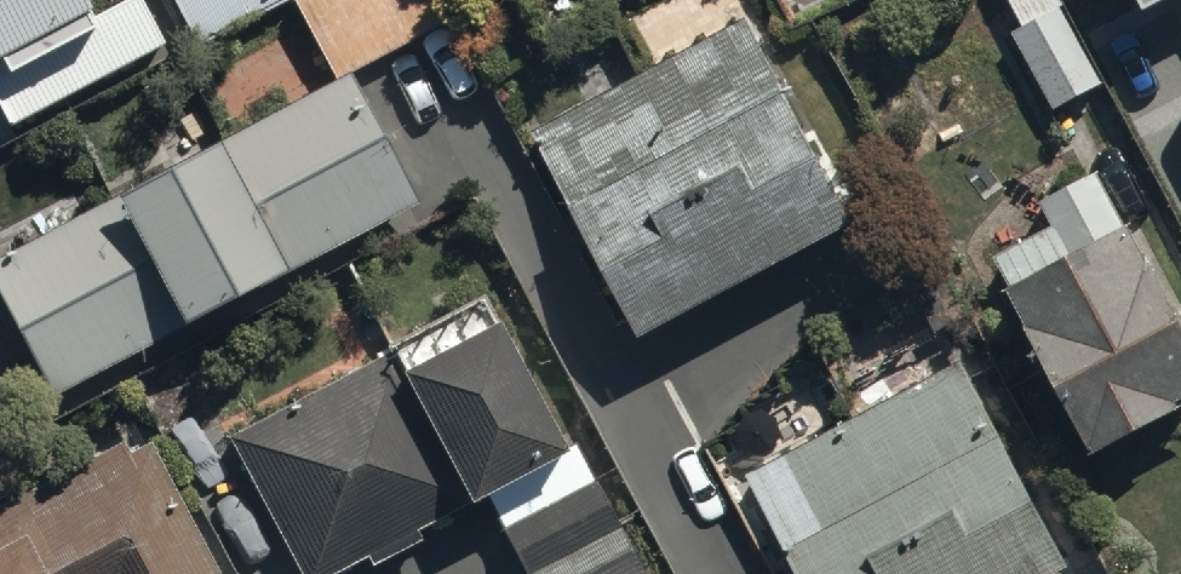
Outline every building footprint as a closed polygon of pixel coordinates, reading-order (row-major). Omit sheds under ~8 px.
[(336,77),(0,251),(0,279),(54,383),(417,194),(350,66),(454,12),(448,0),(296,0),(336,77)] [(12,125),(167,44),(144,0),(125,0),(95,15),(87,0),(0,0),(0,103),(12,125)] [(188,37),(267,0),(171,0),(188,37)] [(1052,101),(1101,75),(1062,0),(1012,0),(1023,20),(1012,26),(1052,101)] [(747,8),(529,126),(632,318),(851,200),(747,8)] [(1095,450),(1180,406),(1176,397),(1180,394),(1180,304),(1113,174),(1043,211),(1056,236),(999,266),(1095,450)] [(308,573),(314,573),(366,546),(372,558),(423,530),(414,516),(480,480),(531,573),(656,573),(575,426),(564,432),(494,305),(396,359),(387,342),(228,428),(308,573)] [(740,465),(797,573),(1012,573),(1070,544),(968,347),(740,465)] [(150,437),(129,447),(121,433),(0,495),(0,573),(220,573),(150,437)]
